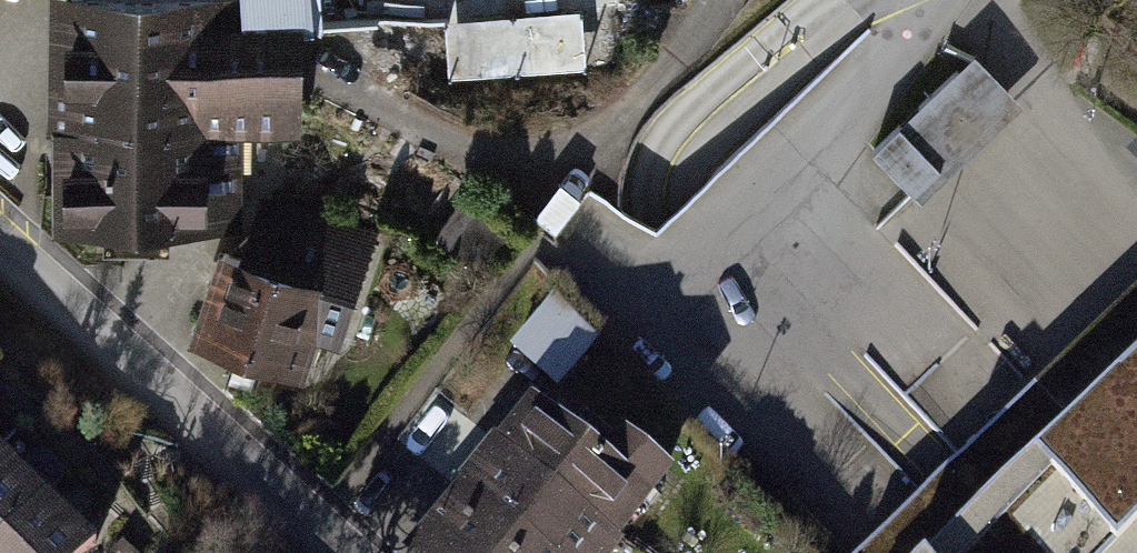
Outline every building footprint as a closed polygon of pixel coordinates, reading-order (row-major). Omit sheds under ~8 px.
[(51,234),(178,230),(175,140),(296,136),(292,41),(136,46),(135,0),(43,0),(51,234)] [(238,37),(442,24),(446,89),(589,79),(585,14),(676,8),(675,0),(236,0),(238,37)] [(217,257),(192,343),(305,377),(329,296),(349,302),(369,236),(256,203),(238,263),(217,257)] [(553,288),(513,336),(561,376),(601,328),(553,288)] [(879,552),(1136,552),(1136,313),(879,552)] [(528,408),(486,459),(605,549),(646,496),(528,408)] [(444,510),(499,552),(601,552),(605,549),(486,459),(444,510)] [(0,465),(0,519),(27,492),(0,465)] [(27,492),(0,519),(0,552),(80,552),(84,548),(27,492)] [(410,552),(499,552),(444,510),(410,552)]
